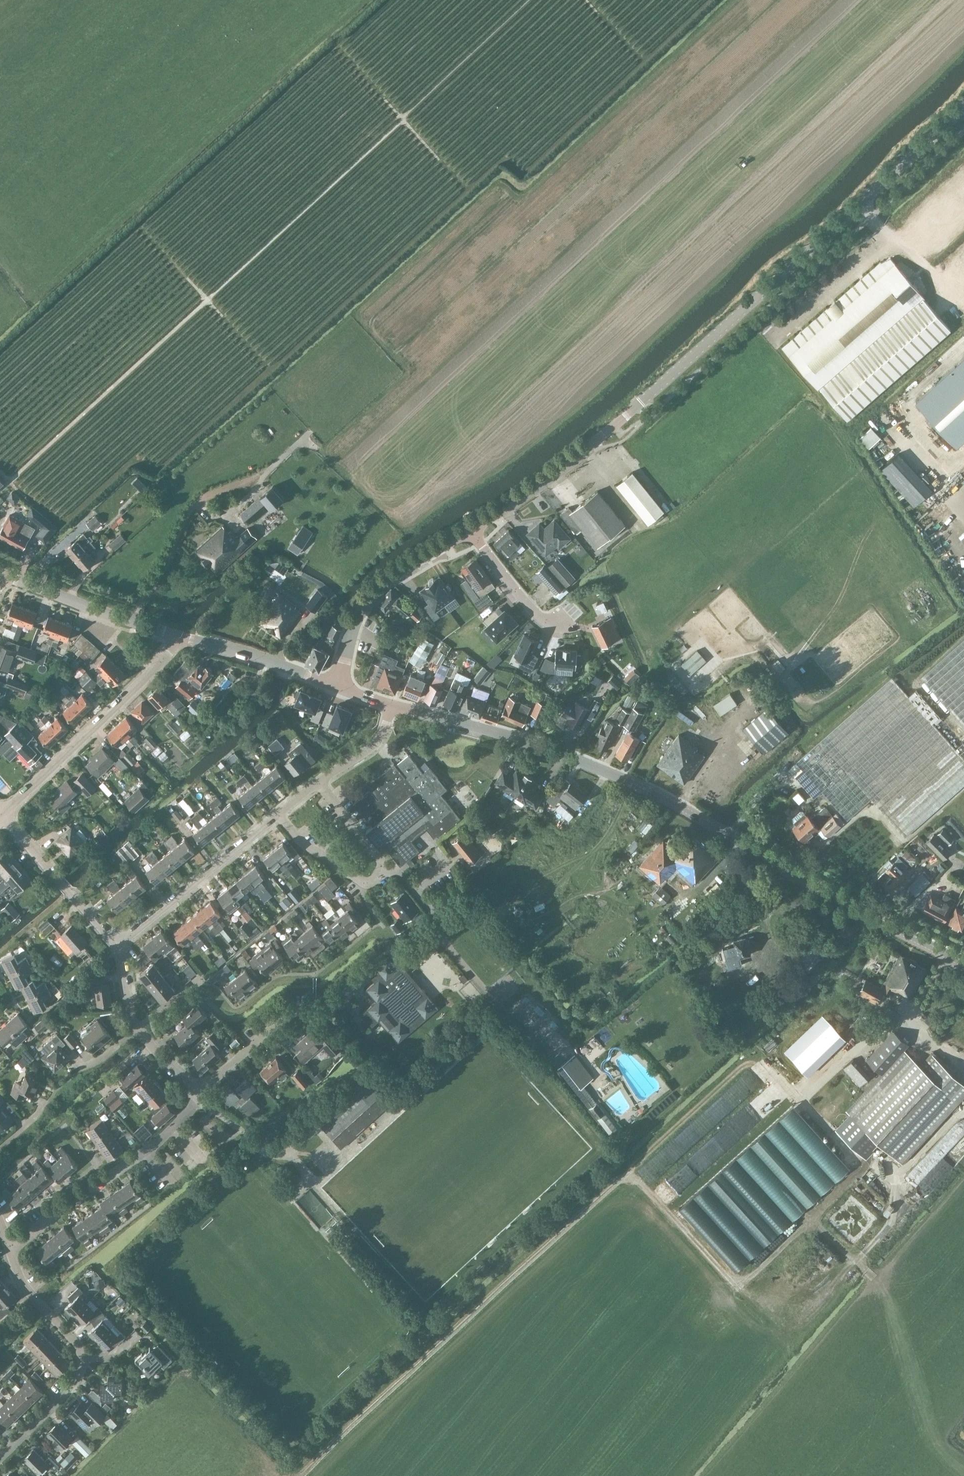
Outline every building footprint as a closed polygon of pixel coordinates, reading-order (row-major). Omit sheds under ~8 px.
[(876,265),(876,264),(778,349),(814,390),(843,421),(945,331),(918,298),(886,261),(876,265)] [(916,402),(957,447),(963,440),(963,358),(916,402)] [(873,421),(861,433),(871,444),(883,432),(873,421)] [(902,455),(891,465),(896,470),(906,460),(902,455)] [(900,471),(908,479),(917,471),(909,463),(900,471)] [(630,472),(615,485),(638,513),(647,524),(662,511),(630,472)] [(898,488),(906,480),(902,476),(894,484),(898,488)] [(913,478),(907,482),(912,487),(917,483),(913,478)] [(12,485),(8,492),(18,498),(22,491),(12,485)] [(249,524),(259,516),(269,506),(271,508),(283,498),(273,486),(261,496),(260,495),(240,514),(249,524)] [(623,525),(596,491),(570,512),(567,508),(559,515),(574,534),(581,528),(596,547),(623,525)] [(37,512),(32,518),(43,527),(48,520),(37,512)] [(23,549),(34,528),(9,514),(0,532),(0,536),(23,549)] [(103,522),(96,514),(86,523),(93,531),(103,522)] [(558,547),(569,538),(553,520),(543,529),(538,524),(528,533),(538,545),(537,546),(542,552),(553,542),(558,547)] [(303,525),(288,549),(297,555),(313,532),(303,525)] [(228,533),(221,526),(194,551),(202,559),(200,563),(204,567),(209,567),(216,575),(255,540),(248,532),(245,534),(243,532),(236,538),(230,532),(228,533)] [(517,539),(508,530),(493,544),(501,551),(502,550),(507,555),(520,543),(517,539)] [(83,534),(77,539),(66,549),(75,559),(86,550),(86,549),(92,543),(91,541),(92,540),(89,537),(87,539),(83,534)] [(114,551),(126,540),(120,534),(108,544),(114,551)] [(84,570),(95,560),(89,553),(96,547),(92,543),(86,549),(86,550),(75,559),(84,570)] [(462,574),(461,574),(470,585),(464,589),(480,611),(490,603),(486,597),(484,595),(495,587),(475,560),(462,570),(464,573),(462,574)] [(547,567),(564,586),(572,579),(555,560),(547,567)] [(555,594),(563,587),(543,564),(534,571),(555,594)] [(511,579),(518,572),(513,567),(506,574),(511,579)] [(432,581),(430,583),(445,604),(455,597),(440,577),(439,576),(439,577),(433,581),(432,581)] [(261,587),(267,592),(274,583),(269,578),(261,587)] [(420,590),(420,591),(429,603),(425,606),(434,620),(439,616),(436,611),(445,604),(430,583),(427,585),(426,586),(420,590)] [(376,605),(385,612),(392,605),(407,618),(409,615),(417,622),(423,615),(391,588),(376,605)] [(317,589),(305,605),(315,612),(327,596),(317,589)] [(282,639),(302,612),(296,607),(297,605),(276,591),(255,620),(282,639)] [(603,602),(596,605),(598,609),(600,608),(602,613),(607,610),(603,602)] [(7,617),(14,620),(11,628),(17,630),(18,625),(20,622),(25,608),(13,603),(7,617)] [(25,608),(20,622),(24,623),(32,626),(37,612),(25,608)] [(508,614),(504,610),(499,615),(495,610),(484,620),(488,625),(486,627),(497,639),(499,637),(500,639),(506,634),(505,632),(510,627),(516,621),(509,614),(508,614)] [(43,631),(50,633),(46,644),(52,646),(54,640),(55,635),(61,621),(49,616),(43,631)] [(592,625),(602,647),(603,647),(603,646),(616,640),(611,630),(616,627),(611,617),(592,625)] [(61,621),(55,635),(68,640),(73,625),(61,621)] [(329,652),(328,652),(333,641),(335,641),(341,630),(333,624),(327,634),(324,632),(320,640),(318,639),(315,645),(314,645),(305,663),(319,671),(329,652)] [(17,630),(14,638),(18,640),(23,626),(18,625),(17,630)] [(78,647),(86,637),(82,633),(73,643),(78,647)] [(538,640),(524,634),(514,655),(522,659),(519,666),(531,671),(538,657),(532,654),(538,640)] [(82,651),(91,641),(86,637),(78,647),(82,651)] [(963,726),(963,638),(920,677),(963,726)] [(419,640),(415,649),(421,652),(425,643),(419,640)] [(87,655),(95,645),(91,641),(82,651),(87,655)] [(692,668),(708,654),(698,643),(683,658),(692,668)] [(0,645),(0,669),(7,671),(15,650),(0,645)] [(20,645),(17,653),(16,657),(33,664),(34,662),(43,665),(47,655),(20,645)] [(92,659),(100,650),(95,645),(87,655),(92,659)] [(546,658),(541,669),(547,671),(554,672),(555,666),(576,667),(576,663),(580,664),(581,655),(577,654),(577,650),(570,650),(570,648),(563,648),(563,649),(556,649),(555,661),(552,661),(546,658)] [(403,674),(402,674),(393,670),(397,660),(384,654),(371,684),(386,690),(387,689),(395,692),(403,674)] [(87,671),(78,679),(88,690),(97,682),(101,677),(104,675),(115,664),(106,655),(95,665),(101,671),(93,678),(87,671)] [(186,674),(188,676),(198,664),(188,656),(174,673),(182,679),(186,674)] [(405,669),(413,672),(419,660),(410,656),(405,669)] [(447,671),(449,661),(441,659),(439,669),(447,671)] [(115,664),(104,675),(113,684),(124,674),(115,664)] [(188,676),(191,678),(194,681),(193,683),(195,685),(197,683),(201,687),(213,673),(205,667),(203,669),(198,664),(188,676)] [(675,665),(668,670),(682,689),(689,684),(675,665)] [(458,666),(456,673),(471,678),(473,671),(458,666)] [(484,666),(474,679),(480,684),(490,671),(484,666)] [(607,678),(603,677),(604,672),(594,668),(587,687),(603,692),(607,678)] [(617,670),(611,675),(616,681),(622,676),(617,670)] [(224,674),(217,682),(225,688),(236,676),(230,671),(226,676),(224,674)] [(188,699),(195,691),(186,683),(191,678),(188,676),(186,674),(182,679),(176,686),(188,696),(186,698),(188,699)] [(403,694),(417,700),(425,681),(410,675),(408,680),(403,694)] [(437,705),(444,689),(443,689),(444,686),(441,685),(444,679),(435,675),(423,699),(437,705)] [(101,677),(97,682),(100,686),(105,681),(101,677)] [(962,741),(963,738),(963,732),(959,726),(954,731),(917,690),(909,697),(891,677),(788,769),(814,798),(821,792),(847,820),(871,799),(905,837),(963,784),(963,743),(962,741)] [(0,680),(0,704),(7,685),(26,691),(28,685),(9,678),(7,683),(0,680)] [(456,710),(468,684),(454,678),(442,704),(456,710)] [(76,700),(63,685),(60,688),(83,713),(93,705),(89,701),(92,699),(86,693),(84,695),(82,693),(76,700)] [(186,706),(177,697),(173,701),(169,697),(168,698),(157,687),(148,696),(159,707),(164,702),(177,715),(186,706)] [(83,713),(60,688),(55,693),(68,707),(64,711),(74,722),(83,713)] [(731,688),(715,699),(722,709),(739,698),(731,688)] [(295,702),(295,703),(296,703),(315,711),(311,719),(318,722),(323,710),(317,708),(321,698),(321,697),(320,697),(314,695),(314,694),(313,694),(309,692),(308,692),(302,689),(301,689),(300,690),(300,691),(298,690),(295,697),(297,698),(295,702)] [(479,718),(487,702),(467,694),(460,711),(479,718)] [(509,696),(505,706),(500,717),(522,727),(530,708),(519,704),(520,701),(509,696)] [(567,705),(562,715),(569,718),(566,721),(578,728),(584,717),(591,720),(600,703),(594,699),(588,709),(576,703),(573,708),(567,705)] [(202,709),(193,700),(186,708),(194,716),(202,709)] [(48,701),(43,706),(50,713),(55,709),(48,701)] [(500,701),(498,707),(488,703),(486,708),(485,708),(481,719),(494,724),(496,724),(504,703),(500,701)] [(637,701),(630,712),(623,725),(634,731),(647,706),(637,701)] [(142,702),(133,711),(143,722),(152,713),(142,702)] [(535,703),(530,715),(536,717),(541,706),(535,703)] [(327,712),(323,724),(329,726),(330,725),(342,730),(343,730),(345,724),(347,725),(351,717),(349,716),(351,711),(351,710),(343,707),(343,706),(342,706),(338,705),(338,704),(337,704),(337,705),(333,714),(327,712)] [(767,707),(743,728),(764,752),(788,732),(767,707)] [(623,725),(630,712),(623,708),(616,721),(623,725)] [(44,716),(41,719),(59,737),(68,728),(58,717),(51,723),(44,716)] [(126,716),(117,725),(134,744),(136,742),(137,741),(130,733),(137,728),(126,716)] [(17,722),(16,721),(12,725),(4,718),(0,722),(0,753),(1,755),(4,753),(19,738),(15,734),(14,735),(9,730),(17,722)] [(165,725),(174,735),(184,725),(177,718),(173,723),(171,720),(165,725)] [(41,719),(37,723),(41,728),(42,726),(45,729),(38,735),(49,746),(59,737),(41,719)] [(607,750),(615,732),(618,724),(607,719),(604,726),(602,725),(597,736),(599,737),(595,745),(607,750)] [(34,728),(26,720),(23,724),(30,732),(34,728)] [(30,740),(34,736),(28,730),(23,725),(17,722),(9,730),(14,735),(15,734),(19,738),(4,753),(10,760),(19,752),(30,764),(31,763),(37,757),(42,753),(30,740)] [(181,730),(186,735),(193,728),(187,723),(181,730)] [(134,744),(117,725),(107,734),(118,746),(123,741),(129,748),(133,745),(134,744)] [(641,739),(633,735),(627,731),(624,738),(615,754),(627,760),(632,751),(634,752),(641,739)] [(666,749),(656,765),(685,784),(705,754),(676,733),(666,749)] [(143,740),(152,749),(157,744),(148,735),(143,740)] [(277,738),(268,745),(276,754),(284,747),(277,738)] [(315,760),(301,743),(289,753),(292,757),(286,762),(295,773),(304,765),(305,767),(315,760)] [(126,754),(119,747),(114,751),(130,767),(136,762),(127,753),(126,754)] [(113,761),(101,748),(95,753),(97,755),(87,764),(98,775),(113,761)] [(423,772),(408,755),(396,765),(394,763),(393,764),(395,765),(377,780),(379,783),(354,803),(373,826),(366,831),(380,848),(383,845),(400,866),(419,851),(410,839),(425,827),(434,838),(437,835),(438,837),(460,818),(441,794),(447,789),(429,767),(423,772)] [(37,757),(31,763),(36,769),(42,763),(37,757)] [(119,758),(115,763),(114,764),(115,766),(112,769),(119,777),(128,768),(127,767),(128,767),(119,758)] [(276,784),(285,776),(276,765),(270,770),(263,760),(259,763),(276,784)] [(276,784),(259,763),(253,767),(258,773),(254,776),(258,781),(266,791),(276,784)] [(514,797),(528,776),(524,774),(524,775),(516,770),(511,777),(502,771),(495,783),(504,789),(503,790),(514,797)] [(88,779),(83,773),(75,780),(78,783),(74,787),(67,780),(57,790),(60,793),(53,800),(64,812),(71,805),(67,801),(77,791),(76,790),(81,785),(89,795),(95,790),(86,781),(88,779)] [(531,778),(528,776),(514,797),(526,804),(526,803),(536,809),(543,797),(534,791),(538,784),(530,779),(531,778)] [(241,786),(245,783),(240,778),(236,781),(241,786)] [(558,785),(547,800),(555,806),(561,798),(576,809),(586,795),(564,778),(558,785)] [(257,799),(266,791),(258,781),(248,788),(257,799)] [(248,807),(257,799),(248,788),(239,796),(248,807)] [(141,791),(127,803),(134,811),(148,798),(141,791)] [(215,797),(213,799),(230,821),(240,813),(231,802),(225,808),(215,797)] [(230,821),(213,799),(208,804),(217,814),(212,818),(221,828),(230,821)] [(795,825),(791,828),(804,842),(820,828),(829,836),(841,825),(838,822),(841,819),(836,813),(833,816),(824,806),(811,818),(808,814),(807,815),(804,811),(800,811),(793,818),(792,822),(795,825)] [(178,821),(183,817),(177,809),(172,813),(178,821)] [(198,812),(194,815),(199,821),(202,818),(198,812)] [(171,814),(166,818),(172,826),(178,822),(171,814)] [(194,825),(199,821),(194,815),(190,819),(190,820),(186,823),(187,825),(191,821),(194,825)] [(212,836),(221,828),(212,818),(203,826),(212,836)] [(102,838),(110,829),(102,821),(93,831),(102,838)] [(202,844),(212,836),(203,826),(193,833),(202,844)] [(84,842),(72,828),(57,841),(70,855),(84,842)] [(946,846),(954,839),(943,828),(935,836),(933,834),(925,842),(943,860),(951,852),(946,846)] [(627,838),(632,841),(637,834),(632,830),(627,838)] [(710,851),(711,850),(691,831),(675,850),(662,839),(639,866),(659,884),(661,882),(665,878),(674,866),(694,884),(696,883),(717,858),(710,851)] [(168,839),(184,858),(194,850),(185,839),(178,844),(176,842),(176,841),(172,836),(168,839)] [(461,854),(470,847),(462,836),(453,843),(461,854)] [(175,866),(184,858),(168,839),(165,842),(169,847),(170,847),(172,849),(165,855),(175,866)] [(129,841),(122,847),(133,860),(140,854),(129,841)] [(283,842),(273,850),(292,873),(297,879),(301,876),(286,858),(291,854),(295,859),(300,855),(291,845),(287,848),(283,842)] [(133,860),(122,847),(116,851),(127,864),(133,860)] [(479,858),(470,847),(461,854),(470,865),(479,858)] [(910,850),(908,852),(904,848),(897,856),(895,854),(893,855),(873,875),(891,891),(908,874),(903,870),(914,857),(916,855),(910,850)] [(292,873),(273,850),(264,858),(273,869),(278,864),(287,877),(292,873)] [(1,872),(0,873),(0,877),(2,880),(20,864),(16,859),(14,860),(6,851),(0,856),(0,871),(1,872)] [(175,866),(165,855),(158,860),(156,858),(158,857),(153,851),(149,854),(165,874),(175,866)] [(156,882),(165,874),(149,854),(145,857),(150,863),(150,862),(153,865),(146,870),(156,882)] [(2,880),(0,882),(0,890),(9,882),(18,891),(31,879),(23,870),(24,869),(20,864),(2,880)] [(256,865),(246,873),(268,899),(271,896),(262,884),(267,880),(264,876),(265,876),(256,865)] [(126,883),(135,895),(146,887),(129,867),(125,870),(130,876),(131,875),(133,878),(126,883)] [(263,903),(268,899),(246,873),(237,880),(246,891),(251,887),(263,903)] [(323,881),(325,884),(331,891),(337,886),(329,876),(323,881)] [(135,895),(126,883),(119,888),(117,886),(118,885),(113,880),(110,883),(126,903),(135,895)] [(245,892),(246,891),(237,880),(228,888),(237,898),(237,899),(246,911),(250,908),(245,901),(249,897),(245,892)] [(116,910),(126,903),(110,883),(106,886),(110,891),(111,891),(113,894),(107,899),(116,910)] [(331,891),(325,884),(317,891),(326,901),(334,895),(331,891)] [(671,895),(660,886),(652,896),(663,905),(671,895)] [(237,899),(237,898),(228,888),(218,896),(233,913),(238,909),(242,914),(246,911),(237,899)] [(301,898),(293,889),(287,894),(294,903),(301,898)] [(419,911),(404,893),(391,903),(406,921),(419,911)] [(930,893),(926,900),(921,909),(944,921),(949,913),(956,899),(944,893),(941,899),(930,893)] [(11,895),(2,904),(18,919),(27,909),(11,895)] [(313,902),(309,897),(303,903),(306,907),(311,902),(312,904),(313,904),(313,903),(313,902)] [(211,902),(201,909),(228,942),(231,940),(222,929),(225,927),(221,922),(218,924),(214,918),(220,913),(211,902)] [(339,916),(351,932),(360,925),(353,916),(357,912),(350,903),(345,907),(347,909),(339,916)] [(946,923),(962,931),(963,928),(963,904),(961,910),(955,907),(946,923)] [(228,942),(201,909),(192,917),(201,929),(206,925),(214,935),(218,933),(226,943),(228,942)] [(335,912),(327,918),(330,923),(339,934),(338,935),(342,939),(351,932),(339,916),(335,912)] [(292,918),(288,914),(282,919),(285,923),(292,918)] [(201,929),(192,917),(182,925),(204,951),(208,948),(196,933),(201,929)] [(330,941),(338,935),(339,934),(330,923),(327,918),(317,926),(330,941)] [(308,929),(304,932),(319,952),(324,947),(325,946),(322,943),(325,940),(313,925),(312,926),(308,921),(305,924),(308,929)] [(51,922),(41,931),(45,935),(55,927),(51,922)] [(239,928),(247,937),(245,938),(249,942),(255,936),(244,924),(239,928)] [(271,924),(257,932),(260,938),(274,930),(271,924)] [(204,951),(182,925),(173,933),(183,944),(188,940),(199,955),(204,951)] [(86,943),(72,926),(61,935),(76,952),(86,943)] [(304,932),(301,928),(292,935),(304,950),(303,951),(305,954),(308,952),(312,956),(313,957),(319,952),(304,932)] [(161,930),(152,937),(163,951),(168,947),(173,953),(178,950),(161,930)] [(731,937),(727,931),(709,946),(711,949),(714,952),(731,937)] [(304,950),(292,935),(282,943),(297,962),(299,962),(304,958),(304,956),(301,953),(303,951),(304,950)] [(736,945),(723,949),(726,959),(725,959),(728,969),(742,965),(740,957),(750,954),(745,936),(734,940),(736,945)] [(154,958),(163,951),(152,937),(143,945),(149,951),(143,956),(144,958),(154,961),(155,962),(156,961),(154,958)] [(271,943),(262,950),(276,969),(283,964),(280,961),(283,959),(279,954),(283,950),(276,941),(272,944),(271,943)] [(246,953),(253,948),(248,942),(241,947),(246,953)] [(215,953),(218,957),(225,951),(222,948),(215,953)] [(276,969),(262,950),(253,957),(254,959),(250,962),(257,971),(261,968),(265,973),(267,971),(270,974),(276,969)] [(9,975),(30,965),(26,958),(18,962),(15,955),(2,962),(9,975)] [(857,993),(878,1004),(884,994),(888,996),(891,991),(902,997),(902,996),(909,999),(926,969),(898,955),(894,963),(880,987),(865,979),(857,993)] [(153,963),(155,962),(154,961),(144,958),(143,956),(140,958),(148,967),(143,972),(143,971),(139,975),(146,984),(160,972),(153,963)] [(428,996),(428,995),(427,996),(424,992),(425,992),(422,988),(421,988),(402,966),(403,965),(402,965),(398,969),(388,957),(389,957),(389,956),(376,967),(379,971),(372,978),(375,981),(366,989),(367,989),(377,1000),(361,1013),(362,1014),(363,1013),(372,1024),(372,1025),(377,1021),(379,1019),(388,1029),(387,1030),(388,1031),(389,1029),(398,1040),(398,1041),(438,1007),(437,1007),(428,996)] [(148,967),(140,958),(136,962),(143,971),(143,972),(148,967)] [(16,989),(20,987),(20,986),(29,982),(25,976),(33,972),(30,965),(9,975),(16,989)] [(245,970),(237,977),(249,992),(258,985),(254,980),(258,977),(251,968),(246,971),(245,970)] [(153,993),(173,976),(177,973),(174,969),(164,977),(160,972),(146,984),(153,993)] [(213,984),(218,980),(223,977),(219,972),(209,979),(213,984)] [(468,979),(463,973),(459,977),(463,982),(468,979)] [(440,983),(440,975),(428,975),(429,983),(440,983)] [(173,976),(153,993),(161,1002),(175,990),(171,985),(177,980),(173,976)] [(240,999),(249,992),(237,977),(228,985),(229,985),(225,989),(232,998),(236,995),(240,999)] [(99,979),(87,981),(88,989),(95,988),(98,1006),(111,1004),(108,984),(100,985),(99,979)] [(33,980),(29,982),(20,986),(20,987),(27,1000),(48,989),(44,982),(36,986),(33,980)] [(48,989),(27,1000),(34,1014),(47,1007),(43,1000),(51,996),(48,989)] [(346,1006),(349,1013),(358,1010),(355,1002),(346,1006)] [(174,1036),(183,1047),(199,1034),(193,1027),(206,1015),(197,1005),(182,1019),(187,1025),(174,1036)] [(860,1034),(873,1012),(863,1006),(849,1027),(860,1034)] [(7,1024),(22,1042),(28,1036),(21,1029),(27,1024),(18,1014),(7,1024)] [(784,1051),(807,1076),(845,1039),(822,1015),(784,1051)] [(43,1018),(35,1025),(31,1029),(34,1033),(36,1031),(38,1033),(48,1024),(43,1018)] [(93,1052),(111,1036),(97,1020),(89,1026),(92,1028),(82,1037),(87,1042),(86,1043),(93,1052)] [(22,1042),(7,1024),(0,1030),(0,1040),(4,1045),(10,1040),(16,1047),(22,1042)] [(324,1029),(322,1031),(316,1036),(312,1031),(297,1044),(302,1050),(296,1055),(304,1064),(321,1047),(331,1058),(341,1049),(324,1029)] [(892,1031),(867,1059),(881,1072),(883,1073),(904,1050),(908,1045),(892,1031)] [(56,1034),(41,1048),(46,1053),(42,1057),(54,1071),(69,1058),(60,1047),(64,1043),(56,1034)] [(68,1034),(63,1039),(72,1049),(78,1043),(68,1034)] [(215,1051),(222,1045),(212,1034),(206,1039),(211,1044),(193,1060),(203,1072),(220,1057),(215,1051)] [(25,1050),(19,1056),(26,1062),(36,1051),(26,1042),(22,1047),(25,1050)] [(837,1130),(865,1156),(879,1141),(903,1163),(963,1096),(963,1083),(954,1074),(955,1072),(933,1051),(921,1065),(904,1050),(883,1073),(881,1072),(846,1110),(851,1115),(837,1130)] [(575,1054),(558,1068),(613,1137),(619,1132),(587,1091),(583,1086),(587,1083),(580,1073),(587,1068),(575,1054)] [(276,1059),(260,1073),(270,1084),(278,1076),(282,1081),(288,1076),(284,1071),(285,1070),(276,1059)] [(869,1077),(853,1059),(843,1068),(860,1086),(869,1077)] [(138,1065),(137,1065),(131,1071),(126,1066),(117,1074),(121,1079),(123,1078),(130,1086),(145,1073),(147,1071),(147,1069),(144,1066),(142,1066),(141,1066),(139,1064),(138,1065)] [(312,1066),(310,1067),(309,1067),(305,1070),(315,1083),(323,1078),(319,1072),(314,1076),(311,1073),(315,1070),(312,1066)] [(302,1088),(308,1083),(298,1071),(292,1076),(302,1088)] [(144,1101),(148,1098),(161,1086),(149,1073),(135,1086),(139,1091),(136,1093),(144,1101)] [(15,1085),(12,1094),(23,1099),(26,1093),(34,1096),(40,1080),(26,1075),(21,1087),(15,1085)] [(248,1096),(256,1089),(248,1079),(240,1085),(237,1082),(234,1085),(237,1088),(234,1091),(231,1088),(221,1096),(229,1106),(237,1100),(241,1105),(240,1106),(249,1117),(260,1108),(250,1097),(249,1098),(248,1096)] [(367,1081),(320,1124),(341,1148),(389,1104),(367,1081)] [(168,1095),(161,1086),(148,1098),(155,1106),(151,1110),(155,1114),(165,1106),(160,1101),(168,1095)] [(849,1096),(855,1091),(851,1087),(845,1092),(849,1096)] [(109,1105),(118,1097),(113,1091),(104,1099),(109,1105)] [(118,1097),(109,1105),(115,1112),(124,1104),(122,1102),(126,1098),(122,1094),(118,1097)] [(165,1106),(155,1114),(152,1117),(160,1125),(175,1113),(167,1104),(165,1106)] [(13,1120),(0,1105),(0,1131),(13,1120)] [(850,1167),(793,1105),(679,1208),(735,1271),(850,1167)] [(907,1172),(916,1180),(963,1127),(963,1111),(963,1110),(907,1172)] [(124,1127),(116,1117),(111,1121),(119,1130),(124,1127)] [(94,1141),(109,1131),(102,1120),(87,1131),(94,1141)] [(142,1143),(143,1142),(147,1138),(139,1129),(134,1133),(142,1143)] [(200,1130),(195,1134),(203,1145),(208,1141),(200,1130)] [(101,1151),(116,1141),(109,1131),(94,1141),(101,1151)] [(59,1143),(64,1150),(68,1146),(63,1140),(59,1143)] [(116,1141),(101,1151),(108,1162),(123,1151),(116,1141)] [(186,1158),(190,1153),(184,1147),(180,1152),(186,1158)] [(57,1160),(68,1174),(77,1166),(66,1153),(65,1153),(60,1148),(57,1151),(62,1156),(57,1160)] [(68,1174),(57,1160),(52,1165),(47,1159),(44,1162),(48,1168),(59,1181),(68,1174)] [(33,1174),(44,1188),(53,1180),(41,1166),(41,1167),(36,1161),(32,1164),(38,1170),(33,1174)] [(44,1188),(33,1174),(28,1179),(22,1173),(19,1176),(36,1195),(44,1188)] [(27,1203),(36,1195),(19,1176),(15,1179),(20,1185),(15,1189),(27,1203)] [(120,1188),(129,1201),(133,1207),(138,1203),(139,1204),(143,1201),(130,1181),(120,1188)] [(27,1203),(15,1189),(10,1194),(5,1188),(2,1191),(18,1210),(27,1203)] [(124,1205),(129,1201),(120,1188),(110,1195),(124,1214),(128,1211),(124,1205)] [(912,1193),(906,1200),(914,1207),(920,1200),(912,1193)] [(119,1218),(124,1214),(110,1195),(100,1202),(103,1205),(102,1205),(109,1215),(115,1211),(119,1218)] [(112,1219),(109,1215),(102,1205),(93,1212),(107,1232),(111,1229),(106,1222),(112,1219)] [(79,1208),(71,1212),(75,1219),(83,1215),(79,1208)] [(103,1235),(107,1232),(93,1212),(83,1219),(92,1232),(98,1228),(103,1235)] [(87,1236),(92,1232),(83,1219),(73,1226),(87,1246),(91,1243),(87,1236)] [(55,1235),(70,1253),(74,1249),(69,1243),(74,1238),(64,1226),(55,1235)] [(66,1257),(70,1253),(55,1235),(45,1243),(55,1255),(60,1250),(66,1257)] [(50,1259),(55,1255),(45,1243),(36,1250),(52,1269),(55,1265),(50,1259)] [(86,1290),(98,1284),(91,1271),(80,1277),(86,1290)] [(73,1300),(64,1308),(72,1316),(86,1302),(79,1295),(82,1291),(78,1287),(69,1295),(73,1300)] [(15,1298),(8,1289),(0,1296),(0,1318),(10,1310),(6,1306),(15,1298)] [(86,1302),(72,1316),(80,1324),(89,1316),(93,1320),(102,1311),(97,1307),(93,1310),(86,1302)] [(96,1324),(88,1332),(96,1340),(113,1324),(106,1316),(102,1311),(93,1320),(96,1324)] [(113,1324),(96,1340),(103,1349),(112,1340),(116,1344),(125,1336),(121,1331),(113,1324)] [(32,1349),(45,1337),(37,1328),(23,1341),(32,1349)] [(40,1358),(53,1346),(45,1337),(32,1349),(40,1358)] [(134,1360),(143,1369),(143,1368),(149,1373),(155,1367),(156,1368),(161,1363),(164,1367),(172,1359),(158,1345),(152,1350),(151,1349),(148,1353),(145,1351),(143,1354),(142,1352),(134,1360)] [(48,1367),(62,1354),(53,1346),(40,1358),(48,1367)] [(62,1354),(48,1367),(57,1376),(70,1363),(62,1354)] [(26,1364),(22,1359),(17,1363),(22,1368),(26,1364)] [(41,1378),(45,1375),(38,1366),(34,1370),(41,1378)] [(39,1376),(34,1372),(30,1376),(34,1380),(39,1376)] [(11,1377),(7,1373),(2,1378),(6,1382),(11,1377)] [(43,1381),(39,1376),(34,1380),(39,1385),(43,1381)] [(120,1378),(108,1378),(108,1383),(105,1385),(101,1385),(100,1394),(99,1394),(95,1399),(101,1405),(101,1400),(103,1399),(113,1398),(114,1392),(115,1390),(121,1390),(122,1380),(120,1378)] [(21,1387),(33,1400),(42,1392),(29,1379),(21,1387)] [(25,1409),(33,1400),(21,1387),(12,1395),(25,1409)] [(16,1417),(25,1409),(12,1395),(3,1404),(16,1417)] [(96,1425),(105,1416),(96,1407),(91,1412),(80,1402),(70,1412),(84,1426),(91,1420),(96,1425)] [(16,1417),(3,1404),(0,1407),(0,1418),(7,1426),(16,1417)] [(58,1449),(70,1437),(58,1424),(48,1434),(56,1442),(53,1445),(58,1449)] [(86,1444),(78,1436),(73,1441),(81,1449),(86,1444)] [(54,1470),(58,1466),(48,1456),(44,1460),(33,1449),(23,1459),(38,1473),(47,1463),(54,1470)] [(67,1452),(65,1456),(72,1461),(75,1457),(67,1452)]
